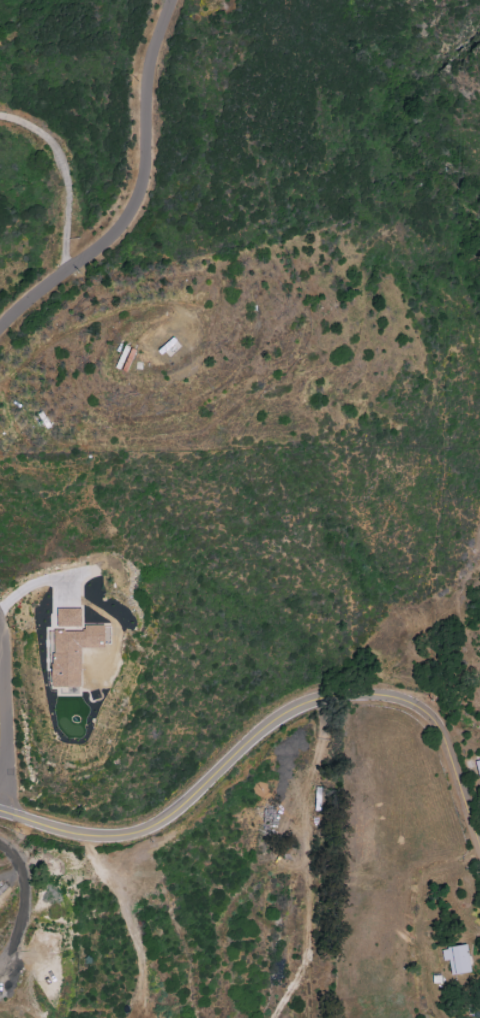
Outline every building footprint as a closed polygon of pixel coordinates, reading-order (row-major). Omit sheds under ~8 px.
[(80,626),(80,608),(57,609),(57,627),(80,626)] [(80,648),(102,649),(102,643),(110,643),(110,626),(83,626),(83,631),(52,631),(52,687),(80,687),(80,648)] [(442,961),(451,959),(453,974),(470,972),(466,945),(440,948),(442,961)]
